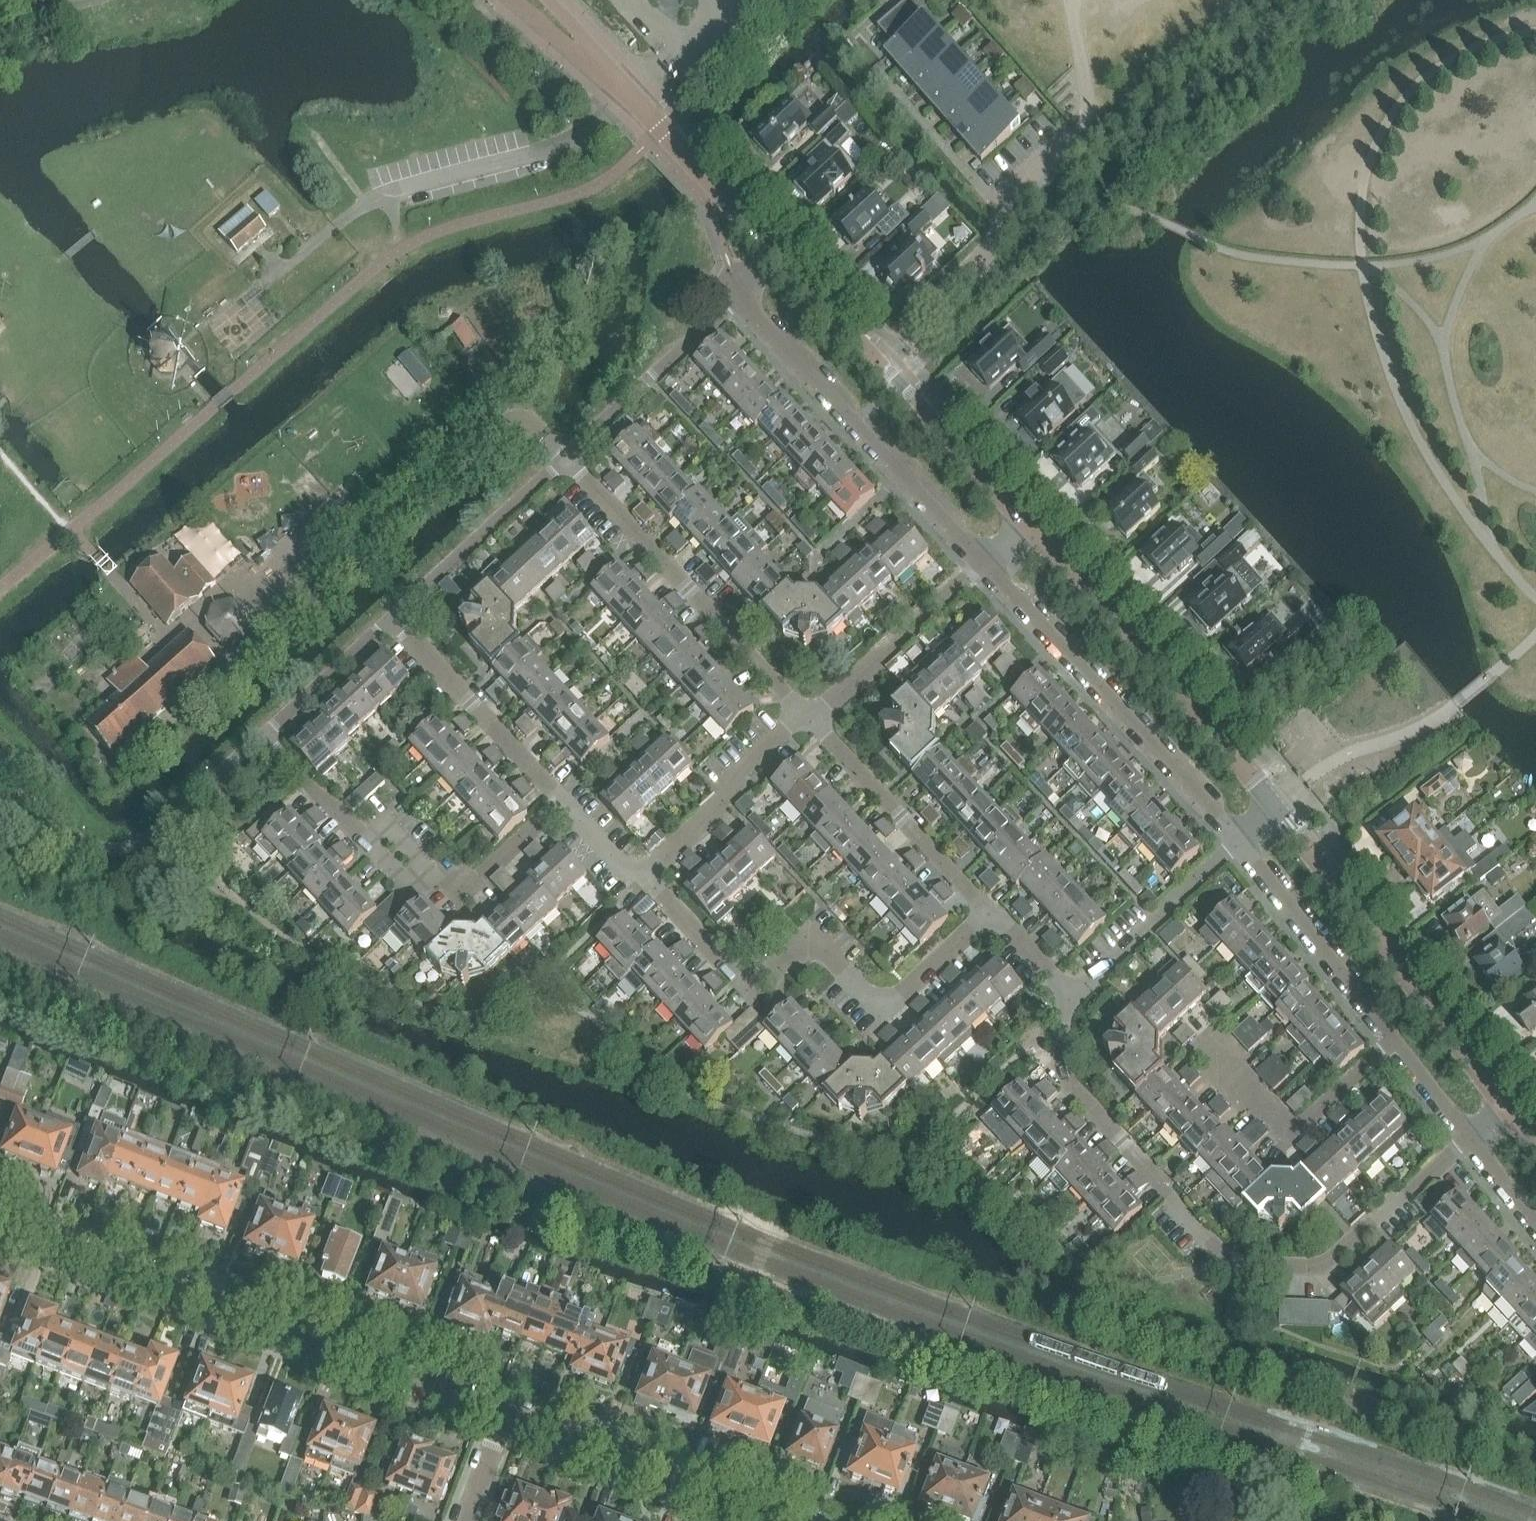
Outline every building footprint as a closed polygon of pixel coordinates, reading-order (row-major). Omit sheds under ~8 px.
[(886,55),(902,73),(941,39),(908,2),(878,29),(894,48),(886,55)] [(958,23),(967,15),(962,9),(952,17),(958,23)] [(968,15),(967,15),(958,23),(964,30),(969,25),(973,22),(968,15)] [(918,91),(957,57),(941,39),(902,73),(918,91)] [(990,59),(999,51),(993,45),(989,49),(984,53),(990,59)] [(995,66),(1000,62),(1005,58),(999,51),(990,59),(995,66)] [(973,75),(957,57),(918,91),(934,109),(973,75)] [(949,127),(988,93),(973,75),(934,109),(949,127)] [(1021,96),(1030,88),(1025,81),(1021,85),(1015,90),(1021,96)] [(1036,94),(1030,88),(1021,96),(1026,103),(1032,98),(1036,94)] [(965,145),(1004,111),(988,93),(949,127),(965,145)] [(762,129),(753,138),(756,142),(755,143),(768,157),(769,156),(773,160),(787,146),(789,147),(800,137),(798,135),(808,126),(810,129),(822,118),(818,115),(812,120),(794,101),(787,107),(786,106),(777,115),(773,112),(768,117),(759,126),(762,129)] [(840,113),(834,118),(839,124),(842,128),(843,127),(845,129),(846,130),(860,117),(859,116),(848,105),(846,107),(840,113)] [(1021,130),(1004,111),(965,145),(982,164),(1021,130)] [(822,118),(810,129),(821,141),(839,124),(834,118),(828,112),(822,118)] [(819,166),(797,186),(818,208),(833,195),(835,197),(846,187),(844,185),(859,170),(839,149),(852,137),(846,130),(845,129),(843,127),(842,128),(811,157),(819,166)] [(281,210),(266,193),(254,203),(269,221),(281,210)] [(866,195),(834,225),(848,241),(849,240),(857,248),(880,227),(892,239),(912,220),(901,207),(888,218),(866,195)] [(239,256),(266,232),(248,211),(221,236),(239,256)] [(916,239),(881,272),(887,278),(885,280),(900,296),(934,264),(931,261),(939,253),(921,234),(934,222),(925,213),(908,230),(916,239)] [(467,349),(478,340),(464,322),(453,331),(467,349)] [(995,324),(984,334),(991,343),(1002,333),(995,324)] [(183,329),(172,327),(168,327),(163,328),(155,331),(149,336),(144,342),(142,349),(141,356),(142,363),(145,372),(150,378),(157,382),(163,385),(171,386),(180,384),(188,380),(190,378),(196,371),(200,360),(200,353),(197,343),(193,337),(189,333),(183,329)] [(1047,336),(1031,350),(1012,330),(1006,335),(1003,332),(1002,333),(991,343),(966,366),(990,392),(1017,367),(1026,376),(1058,347),(1047,336)] [(711,380),(738,355),(722,338),(695,363),(711,380)] [(399,361),(422,389),(433,380),(410,352),(399,361)] [(1058,352),(1040,368),(1050,378),(1067,362),(1058,352)] [(726,396),(752,371),(738,355),(711,380),(726,396)] [(1031,404),(1016,418),(1026,429),(1025,431),(1035,442),(1037,441),(1040,444),(1045,440),(1045,441),(1048,438),(1047,437),(1087,401),(1064,376),(1067,373),(1062,367),(1050,378),(1054,383),(1040,396),(1037,393),(1028,401),(1031,404)] [(740,412),(767,387),(752,371),(726,396),(740,412)] [(759,425),(782,403),(767,387),(740,412),(755,428),(758,426),(759,425)] [(680,409),(686,403),(677,393),(671,399),(680,409)] [(649,422),(666,404),(660,396),(641,414),(649,422)] [(773,440),(800,415),(786,400),(782,403),(759,425),(773,440)] [(695,413),(692,409),(686,403),(680,409),(689,419),(695,413)] [(788,456),(815,431),(800,415),(773,440),(788,456)] [(709,441),(716,435),(705,424),(699,430),(709,441)] [(652,448),(660,441),(645,425),(637,432),(610,457),(625,474),(652,448)] [(1054,460),(1081,489),(1117,457),(1090,427),(1054,460)] [(803,473),(830,448),(815,431),(788,456),(803,473)] [(717,449),(724,443),(716,435),(709,441),(717,449)] [(1141,437),(1123,454),(1131,463),(1149,447),(1141,437)] [(640,490),(667,464),(652,448),(625,474),(640,490)] [(818,488),(845,463),(830,448),(803,473),(796,479),(810,495),(818,488)] [(1144,476),(1159,462),(1150,452),(1129,471),(1139,481),(1104,513),(1112,522),(1116,519),(1120,523),(1116,526),(1128,540),(1161,509),(1152,498),(1159,492),(1144,476)] [(741,469),(747,463),(738,453),(732,459),(741,469)] [(750,479),(756,473),(747,463),(741,469),(750,479)] [(832,504),(859,479),(845,463),(818,488),(832,504)] [(655,506),(682,481),(667,464),(640,490),(655,506)] [(609,488),(619,479),(613,472),(603,482),(609,488)] [(615,494),(625,485),(619,479),(609,488),(615,494)] [(847,520),(874,495),(859,479),(832,504),(847,520)] [(776,494),(783,489),(774,480),(762,491),(772,502),(778,496),(776,494)] [(673,519),(697,496),(682,481),(655,506),(670,522),(673,519)] [(784,501),(787,498),(787,493),(784,490),(779,495),(784,501)] [(688,535),(715,509),(701,493),(697,497),(697,496),(673,519),(688,535)] [(780,510),(786,505),(778,496),(772,502),(780,510)] [(639,520),(649,511),(643,504),(633,514),(639,520)] [(346,506),(336,515),(341,521),(351,511),(349,508),(346,506)] [(702,550),(730,524),(715,509),(688,535),(702,550)] [(644,526),(654,516),(649,511),(639,520),(644,526)] [(577,554),(594,539),(569,512),(552,527),(577,554)] [(200,517),(176,540),(216,583),(241,559),(200,517)] [(730,524),(702,550),(717,566),(745,540),(753,533),(738,517),(730,524)] [(801,533),(807,527),(798,518),(792,523),(801,533)] [(871,525),(880,535),(886,529),(877,519),(871,525)] [(817,530),(817,525),(813,521),(807,527),(801,533),(810,543),(812,541),(818,547),(823,542),(817,536),(816,537),(813,534),(817,530)] [(871,525),(865,530),(874,540),(880,535),(871,525)] [(911,568),(927,552),(903,525),(886,541),(911,568)] [(561,569),(577,554),(552,527),(536,542),(561,569)] [(673,549),(683,540),(676,533),(667,542),(673,549)] [(717,566),(712,571),(717,577),(722,572),(732,582),(759,556),(768,549),(753,533),(745,540),(717,566)] [(1174,533),(1143,561),(1146,564),(1144,568),(1152,577),(1156,575),(1166,586),(1178,576),(1181,579),(1195,565),(1203,574),(1230,550),(1229,549),(1222,541),(1207,554),(1192,537),(1184,544),(1174,533)] [(678,554),(687,545),(683,540),(673,549),(678,554)] [(911,568),(886,541),(870,555),(867,551),(867,552),(896,582),(911,568)] [(546,584),(561,569),(536,542),(521,556),(546,584)] [(844,561),(850,555),(841,545),(835,551),(844,561)] [(812,555),(811,554),(803,546),(797,551),(806,561),(812,555)] [(1232,571),(1247,558),(1238,547),(1218,565),(1226,574),(1213,586),(1212,585),(1203,593),(1205,594),(1190,608),(1201,620),(1200,621),(1210,632),(1212,630),(1214,633),(1217,630),(1219,631),(1230,621),(1228,619),(1254,594),(1232,571)] [(839,566),(844,561),(835,551),(830,556),(839,566)] [(896,582),(867,552),(867,551),(850,567),(876,594),(892,579),(895,582),(896,582)] [(532,597),(546,584),(521,556),(506,570),(532,597)] [(775,573),(763,560),(759,556),(732,582),(747,598),(775,573)] [(169,626),(215,585),(191,557),(175,572),(162,558),(132,585),(169,626)] [(593,571),(598,566),(589,557),(584,561),(593,571)] [(586,577),(593,571),(584,561),(577,567),(586,577)] [(642,577),(651,569),(645,563),(637,571),(642,577)] [(499,565),(484,579),(490,586),(489,586),(514,614),(532,597),(506,570),(505,571),(499,565)] [(712,571),(711,571),(706,565),(696,574),(702,580),(712,571)] [(635,584),(635,583),(619,567),(592,592),(608,609),(635,584)] [(860,609),(876,594),(850,567),(835,581),(860,609)] [(648,582),(656,574),(651,569),(642,577),(648,582)] [(707,585),(717,577),(712,571),(702,580),(707,585)] [(762,615),(790,589),(775,573),(747,598),(762,615)] [(450,578),(439,587),(453,602),(463,593),(450,578)] [(845,623),(860,609),(835,581),(819,596),(845,623)] [(635,584),(608,609),(622,624),(649,599),(635,584)] [(516,616),(514,614),(489,586),(472,602),(482,613),(482,616),(480,616),(477,618),(467,618),(461,624),(516,626),(516,616)] [(561,600),(566,596),(557,586),(552,590),(561,600)] [(799,644),(805,650),(807,594),(798,593),(796,595),(790,589),(762,615),(784,638),(793,628),(800,629),(799,644)] [(555,606),(561,600),(552,590),(545,596),(555,606)] [(674,594),(666,602),(672,609),(680,601),(674,594)] [(807,594),(805,650),(808,647),(811,644),(811,642),(811,637),(811,634),(812,629),(817,629),(825,637),(827,640),(844,624),(845,623),(819,596),(817,594),(807,594)] [(732,612),(742,604),(735,597),(726,605),(732,612)] [(622,624),(637,640),(665,615),(649,599),(622,624)] [(680,601),(672,609),(677,614),(685,606),(680,601)] [(237,602),(214,608),(207,630),(221,645),(244,640),(250,618),(237,602)] [(737,617),(746,609),(742,604),(732,612),(737,617)] [(994,657),(1010,642),(984,614),(968,630),(994,657)] [(665,615),(637,640),(652,656),(679,631),(670,621),(665,615)] [(1236,640),(1225,650),(1235,662),(1237,661),(1241,665),(1242,664),(1243,663),(1248,669),(1247,670),(1246,669),(1246,670),(1248,673),(1273,651),(1282,661),(1315,633),(1306,622),(1289,637),(1281,627),(1272,617),(1265,623),(1263,621),(1241,640),(1239,637),(1236,640)] [(559,638),(565,632),(556,622),(549,628),(559,638)] [(570,628),(577,636),(584,631),(576,622),(570,628)] [(516,626),(461,624),(467,630),(481,630),(481,637),(470,646),(490,666),(493,669),(519,643),(517,641),(514,638),(516,636),(516,626)] [(702,640),(710,633),(704,626),(696,634),(702,640)] [(978,671),(994,657),(968,630),(953,644),(978,671)] [(694,647),(679,631),(652,656),(667,672),(694,647)] [(113,756),(217,663),(191,633),(148,671),(136,657),(108,683),(120,696),(86,726),(113,756)] [(707,646),(715,638),(710,633),(702,640),(707,646)] [(519,643),(493,669),(503,681),(509,687),(536,661),(543,654),(528,638),(521,645),(520,644),(519,643)] [(949,640),(933,655),(940,663),(965,689),(981,674),(978,671),(953,644),(949,640)] [(709,663),(694,647),(667,672),(682,688),(709,663)] [(392,697),(409,681),(384,655),(367,670),(392,697)] [(933,655),(917,670),(924,677),(949,704),(965,689),(940,663),(933,655)] [(1007,672),(1014,665),(1005,656),(998,662),(1007,672)] [(606,657),(602,662),(608,668),(612,663),(606,657)] [(524,703),(551,677),(536,661),(509,687),(524,703)] [(1001,678),(1007,672),(998,662),(992,668),(1001,678)] [(697,704),(724,679),(709,663),(682,688),(697,704)] [(377,712),(392,697),(367,670),(351,685),(377,712)] [(949,704),(924,677),(917,670),(902,684),(909,691),(934,718),(949,704)] [(1027,714),(1054,688),(1038,672),(1011,697),(1027,714)] [(632,674),(622,684),(637,700),(647,691),(632,674)] [(538,718),(565,693),(551,677),(524,703),(538,718)] [(711,720),(738,695),(724,679),(697,704),(711,720)] [(361,726),(377,712),(351,685),(336,699),(361,726)] [(497,686),(487,696),(492,702),(503,692),(497,686)] [(1042,730),(1069,704),(1054,688),(1027,714),(1020,720),(1035,736),(1042,730)] [(979,705),(986,699),(977,689),(970,695),(979,705)] [(933,719),(934,718),(909,691),(892,707),(902,718),(901,721),(899,721),(896,724),(886,723),(880,729),(935,731),(935,721),(933,719)] [(498,708),(508,698),(503,692),(492,702),(498,708)] [(553,734),(580,709),(565,693),(538,718),(553,734)] [(753,711),(738,695),(711,720),(726,736),(728,735),(753,711)] [(973,711),(979,705),(970,695),(964,702),(973,711)] [(345,741),(361,726),(336,699),(320,714),(324,718),(345,741)] [(1083,720),(1075,712),(1069,704),(1042,730),(1056,745),(1083,720)] [(567,749),(594,724),(580,709),(553,734),(567,749)] [(421,728),(430,720),(425,714),(416,722),(421,728)] [(461,731),(470,723),(464,716),(455,725),(461,731)] [(665,732),(672,725),(663,716),(657,722),(665,732)] [(1000,728),(990,717),(990,716),(984,722),(994,733),(1000,728)] [(345,741),(324,718),(308,733),(333,760),(349,745),(345,741)] [(526,718),(516,727),(522,733),(532,724),(526,718)] [(1071,761),(1098,736),(1083,720),(1056,745),(1071,761)] [(453,738),(438,721),(411,747),(426,764),(453,738)] [(411,738),(421,728),(416,722),(405,732),(411,738)] [(466,737),(476,728),(470,723),(461,731),(466,737)] [(966,732),(972,739),(983,730),(976,723),(966,732)] [(527,739),(537,729),(532,724),(522,733),(527,739)] [(609,740),(594,724),(567,749),(582,766),(609,740)] [(935,731),(880,729),(886,735),(891,735),(893,735),(901,736),(900,742),(893,749),(892,750),(890,751),(907,769),(909,771),(912,775),(940,750),(936,746),(934,744),(936,742),(935,741),(935,731)] [(983,730),(972,739),(978,746),(983,741),(988,736),(983,730)] [(308,733),(291,748),(316,775),(322,781),(339,766),(333,760),(308,733)] [(641,735),(634,741),(644,751),(650,745),(641,735)] [(676,752),(682,747),(672,735),(666,741),(676,752)] [(725,743),(731,738),(728,735),(726,736),(722,740),(725,743)] [(1078,784),(1113,752),(1098,736),(1071,761),(1064,768),(1078,784)] [(441,779),(468,754),(453,738),(426,764),(441,779)] [(649,757),(644,751),(634,741),(628,746),(643,762),(634,771),(659,798),(675,784),(649,757)] [(666,741),(649,757),(675,784),(691,768),(685,761),(676,752),(666,741)] [(389,757),(399,749),(393,743),(384,751),(389,757)] [(1010,760),(1016,754),(1006,744),(1000,750),(1010,760)] [(685,761),(690,756),(682,747),(676,752),(685,761)] [(491,763),(500,755),(493,748),(485,757),(491,763)] [(551,765),(561,755),(556,749),(545,759),(551,765)] [(940,750),(912,775),(927,791),(954,766),(940,750)] [(379,767),(389,757),(384,751),(374,761),(379,767)] [(1127,768),(1113,752),(1078,784),(1093,800),(1101,793),(1127,768)] [(483,770),(469,755),(468,754),(441,779),(456,796),(483,770)] [(1024,763),(1018,756),(1016,754),(1010,760),(1018,769),(1024,763)] [(500,755),(491,763),(496,769),(505,760),(500,755)] [(561,755),(551,765),(557,771),(567,761),(561,755)] [(954,766),(927,791),(942,808),(970,782),(978,774),(963,758),(954,766)] [(788,803),(815,778),(799,761),(773,786),(788,803)] [(609,764),(603,770),(613,781),(619,775),(609,764)] [(1427,801),(1459,776),(1452,766),(1420,790),(1427,801)] [(1138,787),(1142,784),(1127,768),(1101,793),(1115,809),(1138,787)] [(470,811),(497,785),(483,770),(456,796),(470,811)] [(603,770),(597,775),(607,786),(613,781),(603,770)] [(659,798),(634,771),(618,786),(643,813),(659,798)] [(369,798),(385,783),(377,775),(361,790),(369,798)] [(1039,791),(1045,786),(1036,776),(1030,782),(1039,791)] [(830,794),(816,778),(815,778),(788,803),(803,819),(830,794)] [(519,794),(529,786),(523,780),(514,788),(519,794)] [(984,798),(976,789),(970,782),(942,808),(957,824),(984,798)] [(512,801),(498,786),(497,785),(470,811),(485,827),(512,801)] [(534,792),(529,786),(519,794),(525,800),(534,792)] [(643,813),(618,786),(601,801),(627,828),(643,813)] [(1048,801),(1054,795),(1045,786),(1039,791),(1048,801)] [(1153,804),(1138,787),(1115,809),(1111,813),(1126,829),(1153,804)] [(354,812),(369,798),(361,790),(346,804),(354,812)] [(817,834),(844,809),(830,794),(803,819),(817,834)] [(971,839),(999,814),(984,798),(957,824),(971,839)] [(527,817),(512,802),(512,801),(485,827),(500,843),(527,817)] [(1168,820),(1153,804),(1126,829),(1119,836),(1134,852),(1141,845),(1168,820)] [(999,814),(972,839),(987,855),(1014,830),(1022,822),(1007,806),(999,814)] [(1423,824),(1433,816),(1424,806),(1380,841),(1382,844),(1381,845),(1390,857),(1392,856),(1394,859),(1408,848),(1414,855),(1435,839),(1423,824)] [(926,823),(936,814),(929,807),(920,815),(926,823)] [(1068,824),(1074,818),(1065,807),(1059,813),(1068,824)] [(317,809),(309,817),(314,821),(321,814),(317,809)] [(859,825),(845,809),(844,809),(817,834),(811,840),(826,856),(832,850),(859,825)] [(273,812),(247,836),(271,862),(278,855),(305,829),(299,822),(290,813),(281,821),(273,812)] [(321,814),(314,821),(321,829),(328,822),(321,814)] [(941,820),(939,818),(936,814),(926,823),(929,826),(932,829),(941,820)] [(758,831),(765,825),(755,815),(749,821),(758,831)] [(1077,833),(1084,828),(1074,818),(1068,824),(1077,833)] [(881,835),(891,826),(884,819),(875,828),(881,835)] [(1183,836),(1183,835),(1168,820),(1141,845),(1156,861),(1183,836)] [(727,841),(733,834),(724,825),(718,831),(727,841)] [(766,840),(773,834),(765,825),(758,831),(766,840)] [(875,841),(859,825),(832,850),(848,867),(875,841)] [(891,826),(881,835),(886,840),(896,831),(891,826)] [(320,844),(305,829),(278,855),(292,869),(289,873),(316,847),(320,844)] [(1001,872),(1029,846),(1014,830),(987,855),(1001,872)] [(1466,833),(1456,841),(1446,830),(1435,839),(1414,855),(1408,848),(1394,859),(1397,862),(1395,864),(1404,875),(1406,874),(1414,885),(1472,840),(1466,833)] [(721,846),(727,841),(718,831),(712,837),(721,846)] [(758,874),(775,858),(750,831),(733,847),(758,874)] [(1171,877),(1198,852),(1183,836),(1156,861),(1171,877)] [(955,854),(965,845),(960,839),(950,848),(955,854)] [(1098,855),(1104,850),(1095,840),(1088,845),(1098,855)] [(1472,840),(1414,885),(1414,886),(1427,903),(1431,900),(1433,902),(1465,878),(1473,871),(1480,880),(1500,865),(1492,856),(1477,868),(1468,856),(1478,848),(1472,840)] [(862,882),(889,857),(875,841),(848,867),(862,882)] [(337,858),(347,850),(342,844),(332,853),(337,858)] [(539,859),(545,853),(536,844),(530,849),(539,859)] [(962,861),(971,852),(965,845),(955,854),(962,861)] [(1016,887),(1019,884),(1043,862),(1029,846),(1001,872),(1016,887)] [(304,889),(332,864),(316,847),(289,873),(304,889)] [(743,889),(758,874),(733,847),(718,861),(743,889)] [(787,862),(794,856),(784,847),(778,853),(787,862)] [(533,864),(539,859),(530,849),(524,855),(533,864)] [(347,850),(337,858),(344,866),(354,857),(347,850)] [(569,892),(586,876),(561,850),(544,865),(569,892)] [(1107,865),(1113,859),(1104,850),(1098,855),(1107,865)] [(910,867),(920,858),(914,852),(905,862),(910,867)] [(693,854),(686,860),(695,870),(702,864),(693,854)] [(796,872),(802,865),(794,856),(787,862),(796,872)] [(904,873),(889,857),(862,882),(877,898),(904,873)] [(917,875),(927,866),(920,858),(910,867),(917,875)] [(1034,900),(1062,875),(1046,859),(1043,862),(1019,884),(1034,900)] [(1119,866),(1113,859),(1107,865),(1113,871),(1119,866)] [(686,860),(681,866),(690,875),(695,870),(686,860)] [(708,871),(701,876),(727,904),(743,889),(718,861),(708,871)] [(347,880),(332,864),(304,889),(319,906),(347,880)] [(553,908),(569,892),(544,865),(527,881),(531,884),(553,908)] [(1494,887),(1507,878),(1500,869),(1488,879),(1494,887)] [(503,870),(497,876),(511,892),(518,886),(503,870)] [(985,887),(995,878),(989,871),(979,880),(985,887)] [(1127,887),(1133,882),(1124,872),(1118,877),(1127,887)] [(918,889),(904,874),(904,873),(877,898),(891,914),(918,889)] [(1049,915),(1076,890),(1062,875),(1034,900),(1049,915)] [(497,876),(491,881),(506,897),(511,892),(497,876)] [(696,882),(685,891),(711,918),(718,926),(734,911),(727,904),(701,876),(696,882)] [(991,893),(1001,884),(995,878),(985,887),(991,893)] [(334,922),(361,896),(347,880),(319,906),(334,922)] [(1136,897),(1142,891),(1133,882),(1127,887),(1136,897)] [(523,892),(517,898),(542,925),(556,912),(552,908),(531,884),(523,892)] [(818,895),(823,900),(835,889),(829,884),(818,895)] [(940,899),(949,891),(944,885),(934,893),(940,899)] [(906,930),(933,905),(918,889),(891,914),(906,930)] [(1064,932),(1091,907),(1076,890),(1049,915),(1064,932)] [(945,905),(955,896),(949,891),(940,899),(945,905)] [(1157,900),(1149,892),(1140,901),(1148,909),(1157,900)] [(1518,897),(1500,912),(1484,892),(1445,923),(1453,932),(1451,934),(1463,949),(1491,927),(1495,932),(1527,908),(1518,897)] [(393,898),(377,913),(361,896),(334,922),(349,938),(363,925),(372,934),(401,906),(393,898)] [(511,904),(500,914),(525,941),(542,925),(517,898),(511,904)] [(1018,915),(1028,906),(1022,900),(1013,909),(1018,915)] [(438,918),(425,904),(423,902),(409,915),(401,906),(372,934),(379,942),(390,932),(405,949),(412,943),(438,918)] [(1249,920),(1233,903),(1200,935),(1215,951),(1222,945),(1249,920)] [(921,946),(948,921),(933,905),(906,930),(921,946)] [(1024,921),(1033,912),(1028,906),(1018,915),(1024,921)] [(1079,948),(1106,923),(1091,907),(1064,932),(1079,948)] [(1535,924),(1535,923),(1527,911),(1483,945),(1490,954),(1477,964),(1485,973),(1483,975),(1495,990),(1507,980),(1511,985),(1531,969),(1512,943),(1535,924)] [(652,913),(642,923),(648,929),(657,919),(652,913)] [(500,914),(485,928),(510,955),(525,941),(500,914)] [(453,934),(439,918),(438,918),(412,943),(427,959),(453,934)] [(625,918),(598,944),(613,960),(641,935),(635,929),(626,919),(625,918)] [(657,919),(648,929),(653,935),(654,934),(655,933),(663,925),(657,919)] [(1263,935),(1250,921),(1249,920),(1222,945),(1237,960),(1263,935)] [(303,921),(297,927),(306,936),(311,931),(303,921)] [(1168,946),(1185,930),(1177,922),(1160,938),(1168,946)] [(466,932),(463,988),(469,982),(470,979),(470,976),(470,968),(477,968),(484,976),(486,977),(503,961),(510,955),(485,928),(478,934),(477,932),(466,932)] [(1047,947),(1057,938),(1051,931),(1041,941),(1047,947)] [(453,934),(427,959),(442,976),(444,975),(453,966),(455,967),(455,968),(458,972),(458,975),(458,982),(463,988),(466,932),(456,932),(453,934)] [(606,967),(605,968),(619,982),(620,984),(621,983),(624,980),(655,951),(651,946),(646,941),(641,935),(613,960),(606,967)] [(1278,951),(1264,936),(1263,935),(1237,960),(1251,976),(1278,951)] [(1053,953),(1063,944),(1057,938),(1047,947),(1053,953)] [(684,942),(675,950),(681,957),(690,948),(690,947),(684,942)] [(655,951),(624,980),(639,996),(646,989),(674,963),(668,957),(659,948),(655,951)] [(690,948),(681,957),(686,962),(696,954),(690,948)] [(1263,995),(1293,967),(1278,951),(1251,976),(1245,982),(1261,998),(1263,996),(1263,995)] [(1189,957),(1182,963),(1192,973),(1198,967),(1189,957)] [(400,972),(391,962),(385,968),(395,977),(400,972)] [(1006,1004),(1022,989),(997,962),(982,977),(1003,1001),(1006,1004)] [(1174,962),(1158,977),(1164,983),(1190,1010),(1206,996),(1181,968),(1174,962)] [(674,963),(646,989),(661,1004),(662,1004),(688,979),(679,969),(674,963)] [(961,977),(952,967),(947,972),(956,982),(961,977)] [(1200,982),(1207,976),(1198,967),(1192,973),(1200,982)] [(1280,1007),(1307,982),(1293,967),(1263,995),(1263,996),(1261,998),(1259,1000),(1273,1014),(1278,1010),(1281,1007),(1280,1007)] [(949,988),(956,982),(947,972),(940,979),(949,988)] [(969,981),(961,988),(987,1016),(1003,1001),(982,977),(978,973),(969,981)] [(714,974),(705,982),(709,987),(710,988),(720,979),(719,979),(714,974)] [(662,1004),(661,1004),(675,1019),(676,1020),(703,995),(702,994),(688,979),(662,1004)] [(720,979),(710,988),(717,995),(726,987),(725,985),(720,979)] [(1319,1001),(1304,985),(1307,982),(1280,1007),(1281,1007),(1278,1010),(1293,1026),(1319,1001)] [(1175,1024),(1190,1010),(1164,983),(1149,997),(1175,1024)] [(954,995),(945,1003),(971,1031),(975,1035),(991,1020),(987,1016),(961,988),(954,995)] [(1217,1008),(1227,998),(1222,993),(1212,1003),(1217,1008)] [(676,1020),(678,1022),(691,1036),(717,1011),(707,1000),(703,995),(676,1020)] [(1525,1003),(1528,1007),(1516,1016),(1530,1034),(1535,1029),(1535,995),(1525,1003)] [(923,1012),(929,1006),(920,997),(914,1002),(923,1012)] [(1158,1040),(1175,1024),(1149,997),(1132,1013),(1158,1040)] [(1223,1014),(1233,1005),(1227,998),(1217,1008),(1223,1014)] [(603,1000),(596,1007),(600,1011),(607,1005),(603,1000)] [(1334,1017),(1319,1001),(1293,1026),(1286,1033),(1300,1049),(1308,1042),(1334,1017)] [(917,1018),(923,1012),(914,1002),(908,1008),(917,1018)] [(974,1035),(971,1031),(945,1003),(929,1019),(954,1046),(960,1052),(975,1038),(974,1035)] [(1223,1014),(1217,1008),(1212,1003),(1207,1008),(1217,1020),(1223,1014)] [(780,1046),(807,1021),(792,1005),(767,1027),(760,1019),(730,1045),(738,1054),(765,1030),(780,1046)] [(1033,1022),(1043,1012),(1038,1007),(1028,1016),(1033,1022)] [(732,1027),(717,1011),(691,1036),(706,1053),(723,1037),(730,1045),(760,1019),(751,1010),(732,1027)] [(1157,1040),(1158,1040),(1132,1013),(1116,1028),(1126,1039),(1125,1041),(1123,1041),(1120,1044),(1110,1044),(1104,1050),(1159,1052),(1159,1042),(1157,1040)] [(1314,1066),(1322,1058),(1349,1033),(1334,1017),(1308,1042),(1309,1043),(1300,1052),(1314,1066)] [(960,1052),(954,1046),(929,1019),(914,1033),(932,1052),(939,1060),(945,1066),(960,1052)] [(1241,1045),(1259,1028),(1250,1019),(1232,1035),(1241,1045)] [(794,1062),(821,1037),(807,1021),(780,1046),(794,1062)] [(893,1041),(897,1036),(888,1026),(883,1031),(893,1041)] [(1190,1041),(1195,1036),(1186,1027),(1181,1032),(1190,1041)] [(1259,1028),(1241,1045),(1248,1053),(1266,1036),(1260,1029),(1259,1028)] [(886,1047),(893,1041),(883,1031),(876,1037),(886,1047)] [(1183,1048),(1190,1041),(1181,1032),(1174,1038),(1183,1048)] [(939,1060),(932,1052),(914,1033),(899,1047),(903,1052),(924,1074),(939,1060)] [(1338,1075),(1364,1050),(1349,1033),(1322,1058),(1338,1075)] [(835,1052),(834,1051),(821,1037),(794,1062),(809,1077),(835,1052)] [(924,1074),(903,1052),(899,1047),(881,1063),(907,1090),(924,1074)] [(1159,1052),(1104,1050),(1110,1056),(1126,1056),(1125,1062),(1115,1071),(1134,1092),(1137,1095),(1163,1070),(1161,1068),(1157,1064),(1159,1062),(1159,1052)] [(824,1094),(850,1069),(835,1052),(809,1077),(824,1094)] [(1264,1082),(1283,1065),(1276,1057),(1257,1074),(1264,1082)] [(22,1063),(11,1059),(0,1089),(0,1102),(7,1104),(18,1076),(22,1063)] [(69,1062),(63,1075),(84,1085),(90,1071),(69,1062)] [(864,1067),(861,1122),(867,1116),(868,1102),(874,1102),(884,1112),(907,1090),(881,1063),(875,1069),(873,1067),(864,1067)] [(1273,1092),(1292,1074),(1283,1065),(1264,1082),(1273,1092)] [(856,1116),(861,1122),(864,1067),(853,1068),(851,1069),(850,1069),(824,1094),(840,1111),(851,1101),(853,1101),(853,1103),(856,1107),(856,1116)] [(1185,1082),(1195,1073),(1189,1067),(1180,1076),(1185,1082)] [(1153,1112),(1179,1088),(1163,1070),(1137,1095),(1153,1112)] [(768,1086),(773,1081),(765,1072),(760,1077),(768,1086)] [(1190,1088),(1200,1078),(1195,1073),(1185,1082),(1190,1088)] [(18,1109),(29,1080),(18,1076),(7,1104),(18,1109)] [(778,1098),(784,1093),(773,1081),(768,1086),(778,1098)] [(1043,1097),(1052,1088),(1044,1081),(1036,1089),(1043,1097)] [(993,1111),(982,1121),(998,1138),(1003,1133),(1036,1103),(1043,1097),(1036,1089),(1028,1095),(1020,1086),(993,1111)] [(1048,1103),(1057,1094),(1052,1088),(1043,1097),(1048,1103)] [(1168,1129),(1194,1104),(1179,1088),(1153,1112),(1168,1129)] [(1295,1114),(1313,1097),(1305,1088),(1286,1106),(1295,1114)] [(1383,1098),(1365,1114),(1391,1141),(1396,1147),(1413,1131),(1389,1105),(1395,1099),(1385,1090),(1380,1095),(1383,1098)] [(794,1115),(800,1110),(789,1098),(783,1103),(794,1115)] [(1215,1114),(1225,1105),(1219,1099),(1210,1108),(1215,1114)] [(46,1100),(42,1112),(46,1114),(51,1101),(46,1100)] [(1023,1144),(1050,1119),(1036,1103),(1003,1133),(1004,1135),(1010,1130),(1023,1144)] [(1182,1144),(1209,1119),(1194,1104),(1168,1129),(1182,1144)] [(1220,1120),(1230,1110),(1225,1105),(1215,1114),(1220,1120)] [(1341,1107),(1334,1113),(1343,1123),(1350,1117),(1341,1107)] [(92,1137),(76,1178),(101,1187),(103,1183),(120,1137),(123,1130),(123,1128),(125,1124),(104,1116),(105,1113),(92,1108),(82,1133),(92,1137)] [(32,1121),(33,1118),(17,1112),(0,1156),(2,1157),(3,1161),(11,1164),(15,1162),(26,1166),(42,1125),(32,1121)] [(1334,1113),(1328,1119),(1337,1129),(1343,1123),(1334,1113)] [(130,1114),(124,1128),(130,1131),(136,1117),(130,1114)] [(1074,1114),(1066,1122),(1072,1129),(1081,1120),(1074,1114)] [(1356,1124),(1350,1129),(1375,1155),(1381,1162),(1396,1147),(1391,1141),(1365,1114),(1356,1124)] [(42,1125),(26,1166),(37,1170),(39,1175),(47,1178),(50,1175),(52,1175),(54,1170),(66,1175),(73,1156),(70,1155),(80,1129),(47,1116),(43,1125),(42,1125)] [(1038,1160),(1065,1135),(1050,1119),(1023,1144),(1038,1160)] [(1224,1136),(1209,1120),(1209,1119),(1182,1144),(1197,1161),(1201,1157),(1224,1136)] [(1081,1120),(1072,1129),(1077,1134),(1086,1126),(1081,1120)] [(1257,1121),(1241,1136),(1247,1142),(1263,1128),(1257,1121)] [(154,1123),(148,1139),(154,1142),(160,1126),(154,1123)] [(1263,1128),(1247,1142),(1252,1148),(1268,1133),(1263,1128)] [(1343,1135),(1334,1144),(1359,1170),(1365,1177),(1381,1162),(1375,1155),(1350,1129),(1343,1135)] [(1215,1172),(1243,1147),(1228,1132),(1224,1136),(1201,1157),(1215,1172)] [(1080,1152),(1065,1135),(1038,1160),(1030,1167),(1046,1183),(1049,1180),(1080,1152)] [(129,1187),(145,1146),(120,1137),(103,1183),(127,1192),(129,1187)] [(1312,1152),(1318,1147),(1309,1137),(1303,1142),(1312,1152)] [(196,1155),(201,1141),(194,1139),(189,1153),(196,1155)] [(1109,1142),(1099,1150),(1105,1157),(1115,1149),(1113,1147),(1109,1142)] [(1305,1158),(1312,1152),(1303,1142),(1296,1148),(1305,1158)] [(248,1174),(238,1201),(246,1204),(257,1174),(265,1153),(267,1149),(251,1143),(241,1171),(248,1174)] [(1343,1185),(1359,1170),(1334,1144),(1318,1158),(1343,1185)] [(154,1196),(169,1155),(145,1146),(129,1187),(154,1196)] [(1072,1188),(1099,1163),(1084,1147),(1080,1152),(1049,1180),(1063,1195),(1071,1187),(1072,1188)] [(1222,1196),(1258,1163),(1243,1147),(1215,1172),(1207,1180),(1222,1196)] [(219,1149),(213,1164),(221,1167),(222,1164),(226,1153),(227,1152),(219,1149)] [(1115,1149),(1105,1157),(1110,1163),(1120,1153),(1117,1150),(1115,1149)] [(265,1153),(257,1174),(272,1180),(280,1159),(265,1153)] [(178,1205),(194,1164),(169,1155),(154,1196),(178,1205)] [(1318,1158),(1303,1173),(1327,1200),(1335,1207),(1351,1193),(1343,1185),(1318,1158)] [(1113,1179),(1099,1163),(1072,1188),(1086,1204),(1113,1179)] [(1245,1204),(1272,1179),(1258,1163),(1222,1196),(1236,1212),(1245,1204)] [(216,1178),(218,1173),(194,1164),(178,1205),(179,1206),(177,1211),(200,1220),(216,1178)] [(1283,1177),(1281,1232),(1287,1227),(1287,1223),(1287,1219),(1288,1211),(1293,1211),(1301,1219),(1303,1222),(1319,1207),(1327,1200),(1303,1173),(1295,1180),(1293,1177),(1283,1177)] [(1138,1174),(1128,1182),(1134,1189),(1144,1180),(1138,1174)] [(1271,1179),(1245,1204),(1260,1221),(1262,1219),(1271,1211),(1273,1211),(1273,1213),(1276,1217),(1276,1219),(1276,1227),(1281,1232),(1283,1177),(1274,1176),(1272,1179),(1271,1179)] [(328,1177),(321,1198),(331,1202),(339,1181),(328,1177)] [(222,1233),(240,1187),(216,1178),(200,1220),(201,1220),(199,1224),(222,1233)] [(1101,1220),(1128,1195),(1113,1179),(1086,1204),(1101,1220)] [(1133,1200),(1149,1185),(1144,1180),(1134,1189),(1128,1195),(1101,1220),(1116,1237),(1144,1211),(1133,1200)] [(331,1202),(330,1204),(343,1209),(352,1186),(339,1181),(331,1202)] [(272,1208),(276,1199),(264,1193),(255,1217),(253,1217),(246,1235),(247,1236),(244,1245),(251,1248),(252,1252),(260,1255),(263,1252),(269,1254),(285,1213),(272,1208)] [(1476,1210),(1472,1205),(1461,1193),(1424,1227),(1440,1243),(1452,1232),(1452,1233),(1476,1210)] [(1190,1199),(1195,1205),(1201,1199),(1196,1194),(1190,1199)] [(384,1249),(386,1246),(401,1206),(388,1201),(372,1243),(384,1249)] [(284,1260),(293,1263),(296,1254),(298,1254),(305,1236),(303,1235),(312,1211),(301,1206),(297,1217),(285,1213),(269,1254),(272,1256),(273,1260),(281,1263),(284,1260)] [(1452,1233),(1448,1236),(1464,1253),(1467,1249),(1472,1245),(1492,1226),(1476,1210),(1452,1233)] [(107,1217),(104,1226),(114,1229),(117,1221),(107,1217)] [(461,1229),(462,1227),(453,1223),(452,1226),(448,1224),(441,1244),(455,1249),(462,1230),(461,1229)] [(1464,1253),(1459,1257),(1473,1273),(1479,1268),(1482,1265),(1506,1242),(1492,1226),(1472,1245),(1467,1249),(1464,1253)] [(464,1253),(471,1233),(462,1230),(455,1249),(464,1253)] [(143,1234),(141,1240),(150,1244),(153,1238),(143,1234)] [(342,1286),(357,1245),(331,1235),(326,1249),(324,1249),(320,1259),(322,1260),(320,1265),(325,1267),(321,1278),(342,1286)] [(1085,1260),(1093,1253),(1080,1239),(1072,1247),(1085,1260)] [(1482,1265),(1479,1268),(1493,1285),(1497,1281),(1518,1262),(1522,1259),(1506,1242),(1482,1265)] [(393,1255),(396,1249),(386,1246),(384,1249),(384,1251),(383,1251),(378,1265),(377,1264),(370,1283),(371,1283),(367,1292),(375,1295),(376,1299),(383,1302),(387,1299),(392,1301),(407,1263),(403,1261),(403,1259),(393,1255)] [(1401,1289),(1417,1274),(1392,1247),(1375,1262),(1406,1294),(1406,1293),(1401,1289)] [(1417,1265),(1423,1260),(1412,1248),(1406,1254),(1417,1265)] [(541,1262),(548,1265),(551,1256),(545,1254),(541,1262)] [(1425,1274),(1430,1268),(1423,1260),(1417,1265),(1425,1274)] [(422,1265),(422,1266),(411,1262),(410,1265),(407,1263),(392,1301),(396,1303),(397,1307),(404,1310),(408,1308),(416,1311),(419,1302),(422,1302),(428,1284),(427,1283),(432,1269),(422,1265)] [(1405,1299),(1406,1294),(1375,1262),(1360,1276),(1392,1312),(1405,1299)] [(1485,1294),(1484,1297),(1497,1310),(1506,1302),(1533,1277),(1518,1262),(1497,1281),(1493,1285),(1485,1292),(1485,1294)] [(488,1285),(488,1284),(464,1275),(461,1281),(459,1289),(456,1297),(453,1296),(447,1310),(450,1311),(447,1321),(449,1321),(450,1326),(457,1329),(461,1326),(471,1330),(488,1285)] [(1376,1327),(1392,1312),(1360,1276),(1343,1291),(1347,1295),(1337,1303),(1330,1304),(1330,1314),(1341,1315),(1345,1311),(1354,1322),(1363,1313),(1376,1327)] [(1535,1303),(1535,1281),(1533,1277),(1497,1310),(1512,1326),(1535,1303)] [(563,1278),(559,1290),(565,1292),(569,1281),(563,1278)] [(572,1291),(575,1281),(570,1280),(567,1289),(572,1291)] [(1447,1298),(1453,1292),(1441,1280),(1435,1286),(1447,1298)] [(497,1297),(485,1293),(488,1285),(471,1330),(473,1330),(474,1335),(480,1338),(484,1335),(487,1336),(489,1331),(496,1334),(497,1329),(511,1293),(499,1288),(497,1297)] [(85,1298),(88,1291),(80,1288),(77,1295),(85,1298)] [(536,1301),(538,1296),(525,1291),(522,1297),(511,1293),(497,1329),(496,1334),(497,1334),(498,1329),(501,1331),(502,1336),(509,1339),(513,1335),(521,1338),(536,1301)] [(1454,1305),(1459,1299),(1453,1292),(1447,1298),(1454,1305)] [(552,1301),(548,1300),(538,1296),(536,1301),(521,1338),(524,1339),(525,1345),(532,1348),(537,1344),(544,1347),(561,1305),(552,1301)] [(643,1320),(642,1322),(653,1326),(661,1304),(650,1300),(643,1320)] [(1295,1327),(1295,1302),(1282,1302),(1282,1327),(1295,1327)] [(1306,1328),(1307,1303),(1295,1302),(1295,1327),(1306,1328)] [(1319,1328),(1319,1303),(1307,1303),(1306,1328),(1319,1328)] [(1330,1314),(1330,1304),(1319,1303),(1319,1328),(1330,1328),(1330,1314)] [(1535,1332),(1535,1303),(1512,1326),(1526,1342),(1535,1332)] [(661,1304),(653,1326),(665,1331),(673,1309),(661,1304)] [(570,1315),(572,1309),(561,1305),(544,1347),(552,1350),(553,1356),(559,1358),(564,1355),(567,1356),(565,1360),(566,1361),(582,1320),(570,1315)] [(53,1315),(29,1306),(14,1346),(3,1342),(0,1350),(0,1374),(3,1375),(11,1355),(33,1364),(33,1366),(34,1366),(53,1315)] [(54,1316),(53,1315),(34,1366),(58,1376),(75,1329),(53,1320),(54,1316)] [(1440,1331),(1448,1324),(1442,1318),(1434,1325),(1440,1331)] [(589,1333),(593,1324),(582,1320),(566,1361),(573,1364),(572,1368),(573,1369),(575,1375),(581,1377),(585,1374),(587,1375),(602,1337),(589,1333)] [(1439,1333),(1440,1331),(1434,1325),(1423,1335),(1430,1342),(1439,1334),(1439,1333)] [(75,1334),(77,1329),(75,1329),(58,1376),(82,1385),(98,1343),(75,1334)] [(1526,1342),(1535,1353),(1535,1332),(1526,1342)] [(1435,1347),(1444,1339),(1439,1334),(1430,1342),(1435,1347)] [(602,1337),(587,1375),(591,1376),(597,1379),(598,1384),(604,1386),(609,1383),(611,1384),(615,1374),(618,1375),(623,1361),(620,1360),(621,1357),(629,1360),(635,1343),(626,1340),(624,1346),(602,1337)] [(679,1370),(663,1412),(678,1418),(679,1415),(680,1415),(689,1418),(690,1418),(693,1411),(695,1411),(702,1389),(708,1376),(712,1378),(714,1374),(721,1376),(731,1351),(734,1343),(719,1337),(712,1356),(688,1346),(681,1365),(679,1370)] [(122,1352),(99,1343),(98,1343),(82,1385),(106,1394),(122,1352)] [(133,1401),(149,1357),(124,1347),(123,1352),(122,1352),(106,1394),(130,1403),(131,1401),(133,1401)] [(731,1380),(741,1355),(731,1351),(721,1376),(731,1380)] [(133,1399),(133,1401),(156,1410),(146,1436),(147,1437),(146,1441),(141,1452),(144,1453),(148,1455),(151,1456),(167,1412),(170,1405),(160,1402),(175,1362),(151,1352),(149,1356),(149,1357),(133,1399)] [(641,1391),(638,1399),(648,1403),(647,1406),(663,1412),(679,1370),(681,1365),(655,1355),(653,1360),(649,1369),(647,1369),(639,1390),(641,1391)] [(167,1412),(151,1456),(163,1460),(168,1445),(170,1446),(180,1415),(206,1424),(225,1374),(208,1367),(210,1360),(201,1356),(195,1375),(194,1375),(186,1395),(188,1396),(182,1410),(170,1405),(167,1412)] [(1449,1365),(1442,1371),(1452,1382),(1459,1375),(1469,1366),(1470,1366),(1463,1358),(1453,1368),(1449,1365)] [(1459,1375),(1452,1382),(1455,1384),(1456,1386),(1474,1370),(1470,1366),(1469,1366),(1459,1375)] [(1531,1382),(1535,1378),(1528,1370),(1524,1374),(1524,1373),(1506,1390),(1514,1399),(1532,1382),(1531,1382)] [(225,1374),(206,1424),(230,1433),(243,1437),(246,1427),(252,1412),(241,1408),(246,1395),(245,1394),(246,1390),(246,1389),(247,1387),(250,1388),(253,1381),(253,1380),(255,1376),(243,1371),(241,1375),(241,1376),(240,1380),(239,1379),(229,1375),(225,1374)] [(795,1404),(804,1379),(792,1374),(785,1393),(759,1383),(755,1394),(737,1441),(752,1446),(753,1443),(765,1447),(767,1439),(769,1440),(777,1418),(776,1417),(782,1402),(783,1403),(784,1399),(795,1404)] [(857,1378),(848,1401),(859,1405),(868,1383),(857,1378)] [(1535,1395),(1535,1387),(1532,1382),(1514,1399),(1522,1408),(1535,1395)] [(737,1441),(755,1394),(729,1383),(724,1398),(722,1397),(713,1418),(715,1419),(712,1427),(723,1431),(722,1435),(737,1441)] [(868,1383),(859,1405),(872,1410),(880,1387),(868,1383)] [(243,1437),(226,1481),(237,1485),(254,1440),(264,1443),(267,1435),(284,1441),(279,1456),(289,1459),(299,1432),(289,1428),(299,1403),(272,1392),(257,1431),(246,1427),(243,1437)] [(22,1400),(18,1408),(42,1417),(46,1409),(22,1400)] [(333,1413),(335,1408),(322,1403),(318,1412),(322,1413),(318,1423),(316,1423),(309,1443),(310,1444),(303,1462),(328,1471),(348,1419),(333,1413)] [(808,1403),(788,1456),(805,1463),(804,1466),(810,1469),(817,1471),(818,1468),(820,1469),(829,1446),(830,1447),(832,1443),(830,1442),(841,1415),(808,1403)] [(1523,1415),(1534,1418),(1535,1418),(1535,1405),(1523,1415)] [(48,1406),(44,1416),(53,1419),(57,1409),(48,1406)] [(936,1433),(946,1407),(944,1406),(942,1410),(932,1406),(924,1428),(936,1433)] [(950,1438),(960,1412),(946,1407),(936,1433),(950,1438)] [(866,1417),(854,1452),(856,1453),(847,1476),(849,1477),(851,1480),(857,1483),(861,1482),(871,1486),(889,1440),(894,1427),(866,1417)] [(48,1419),(44,1430),(49,1431),(53,1420),(48,1419)] [(88,1419),(83,1431),(86,1432),(91,1434),(96,1422),(88,1419)] [(363,1423),(362,1424),(348,1419),(328,1471),(352,1480),(359,1462),(360,1463),(368,1443),(367,1442),(369,1435),(372,1437),(375,1427),(363,1423)] [(894,1427),(872,1486),(881,1490),(883,1493),(890,1495),(893,1494),(896,1495),(905,1471),(907,1472),(913,1455),(911,1454),(917,1439),(904,1434),(905,1431),(894,1427)] [(75,1428),(71,1439),(83,1443),(86,1432),(83,1431),(75,1428)] [(115,1442),(119,1432),(111,1429),(107,1439),(115,1442)] [(1022,1440),(1021,1439),(1009,1435),(1001,1457),(1013,1462),(1022,1440)] [(1027,1467),(1036,1445),(1022,1440),(1013,1462),(1027,1467)] [(419,1445),(414,1447),(402,1443),(401,1443),(402,1444),(397,1457),(394,1455),(387,1473),(390,1474),(385,1487),(411,1497),(426,1456),(425,1456),(426,1448),(419,1445)] [(14,1458),(0,1494),(2,1495),(1,1496),(3,1499),(10,1502),(13,1500),(14,1499),(15,1500),(16,1497),(24,1500),(36,1466),(40,1454),(18,1446),(14,1458)] [(122,1446),(118,1455),(126,1458),(129,1449),(122,1446)] [(61,1467),(66,1454),(61,1452),(56,1465),(61,1467)] [(13,1458),(0,1453),(0,1494),(13,1458)] [(148,1455),(144,1453),(141,1460),(140,1463),(145,1464),(148,1455)] [(451,1466),(429,1457),(426,1456),(411,1497),(436,1507),(437,1504),(442,1502),(444,1495),(442,1491),(445,1482),(450,1481),(452,1474),(450,1470),(451,1466)] [(288,1501),(302,1465),(289,1460),(275,1497),(288,1501)] [(924,1505),(924,1506),(926,1506),(928,1509),(934,1512),(938,1511),(948,1515),(949,1515),(966,1470),(954,1466),(953,1470),(939,1464),(937,1464),(931,1480),(930,1481),(932,1482),(924,1505)] [(46,1508),(58,1475),(36,1466),(24,1500),(25,1500),(24,1501),(26,1505),(33,1508),(36,1506),(37,1505),(46,1508)] [(182,1467),(178,1479),(185,1482),(189,1469),(182,1467)] [(949,1515),(958,1519),(960,1520),(974,1520),(981,1501),(984,1501),(990,1484),(975,1478),(977,1474),(966,1470),(949,1515)] [(67,1520),(81,1483),(58,1475),(46,1508),(47,1509),(47,1510),(49,1513),(56,1516),(59,1514),(60,1513),(62,1514),(61,1515),(63,1519),(67,1520)] [(106,1482),(85,1475),(82,1484),(81,1483),(67,1520),(69,1520),(70,1520),(73,1519),(74,1518),(81,1520),(93,1520),(104,1492),(103,1491),(106,1482)] [(93,1520),(119,1520),(127,1500),(131,1489),(108,1481),(104,1492),(93,1520)] [(241,1506),(246,1491),(231,1487),(227,1503),(241,1506)] [(350,1488),(341,1511),(354,1516),(363,1492),(350,1488)] [(248,1508),(252,1493),(246,1491),(241,1506),(248,1508)] [(530,1495),(520,1491),(516,1503),(507,1500),(499,1520),(538,1520),(545,1501),(542,1500),(542,1495),(535,1492),(530,1495)] [(363,1492),(354,1516),(361,1517),(365,1519),(374,1497),(363,1492)] [(1017,1494),(1013,1493),(1005,1514),(1007,1515),(1004,1520),(1034,1520),(1041,1504),(1017,1494)] [(130,1501),(127,1500),(119,1520),(145,1520),(149,1508),(140,1504),(130,1501)] [(198,1512),(201,1503),(195,1501),(192,1510),(198,1512)] [(548,1502),(545,1501),(538,1520),(567,1520),(570,1510),(569,1510),(570,1506),(559,1501),(558,1505),(548,1502)] [(1041,1504),(1034,1520),(1063,1520),(1065,1516),(1051,1511),(1052,1508),(1041,1504)] [(145,1520),(170,1520),(172,1516),(162,1512),(163,1509),(155,1506),(154,1509),(149,1508),(145,1520)] [(402,1520),(414,1520),(415,1516),(417,1510),(407,1507),(402,1520)] [(1142,1509),(1143,1520),(1151,1520),(1150,1509),(1142,1509)]
